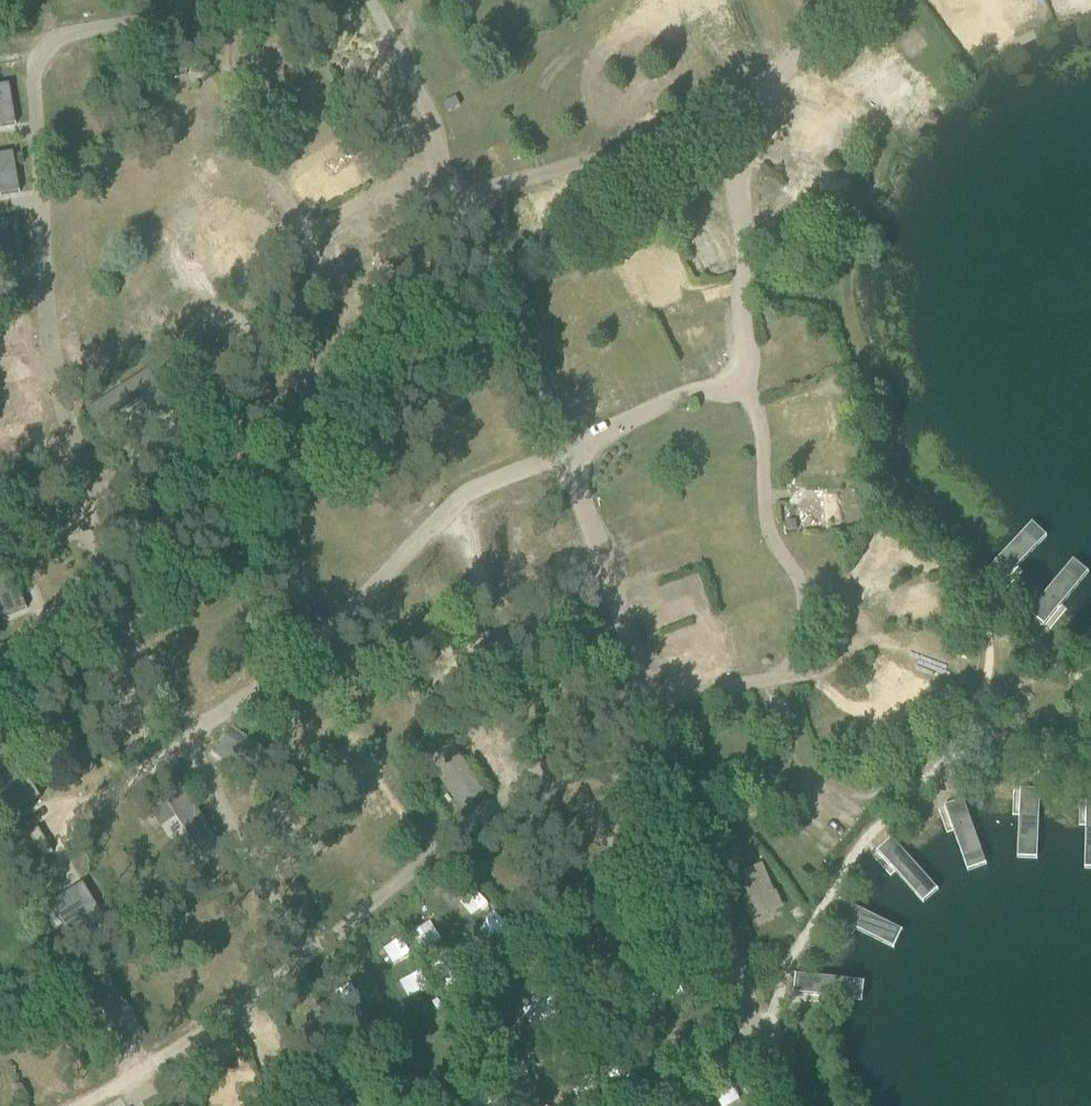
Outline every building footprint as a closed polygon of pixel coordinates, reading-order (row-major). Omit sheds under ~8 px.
[(684,7),(688,16),(721,0),(698,0),(684,7)] [(957,33),(988,11),(979,0),(933,0),(957,33)] [(1004,10),(1031,4),(1031,0),(1002,0),(1004,10)] [(874,100),(898,72),(875,52),(851,79),(874,100)] [(0,86),(0,126),(18,124),(11,85),(0,86)] [(821,127),(815,146),(832,151),(842,116),(803,105),(799,121),(821,127)] [(0,157),(0,178),(3,196),(23,193),(16,154),(0,157)] [(702,269),(717,262),(697,216),(683,222),(702,269)] [(252,258),(238,241),(228,228),(202,248),(211,261),(226,251),(240,268),(252,258)] [(142,370),(98,412),(111,425),(126,411),(127,412),(141,399),(154,413),(168,400),(155,386),(156,385),(142,370)] [(822,490),(798,494),(803,528),(841,522),(839,507),(825,509),(822,490)] [(1009,577),(1041,544),(1027,531),(994,565),(986,574),(1000,587),(1003,583),(1009,577)] [(1057,611),(1083,581),(1068,568),(1041,601),(1036,607),(1030,614),(1045,626),(1051,619),(1057,611)] [(10,622),(5,605),(0,606),(0,625),(10,622)] [(13,689),(7,671),(0,673),(0,693),(13,689)] [(289,773),(252,729),(235,744),(260,772),(252,779),(265,793),(272,786),(273,787),(289,773)] [(212,826),(174,783),(158,797),(183,826),(175,833),(187,847),(195,840),(195,841),(212,826)] [(1042,848),(1041,807),(1040,789),(1021,790),(1022,804),(1023,849),(1042,848)] [(983,856),(966,807),(964,800),(946,806),(947,810),(965,863),(983,856)] [(532,826),(570,855),(582,839),(543,810),(532,826)] [(932,883),(903,851),(892,839),(878,852),(885,860),(917,896),(932,883)] [(753,921),(784,909),(764,863),(734,876),(753,921)] [(116,936),(84,884),(50,905),(60,922),(76,912),(86,928),(88,927),(100,946),(115,937),(116,936)] [(895,927),(851,906),(841,901),(833,918),(847,925),(886,945),(895,927)] [(798,976),(795,994),(865,1003),(867,984),(798,976)] [(335,995),(347,1014),(375,998),(363,978),(335,995)] [(114,987),(100,996),(113,1016),(111,1017),(119,1030),(109,1037),(119,1053),(129,1046),(130,1047),(146,1036),(147,1036),(115,986),(114,987)]
